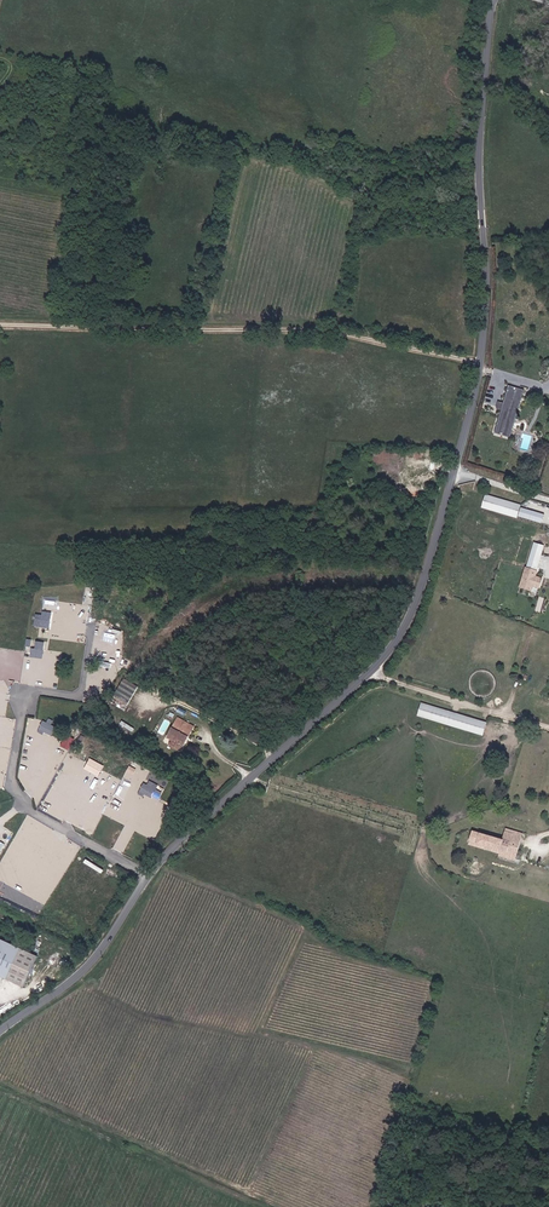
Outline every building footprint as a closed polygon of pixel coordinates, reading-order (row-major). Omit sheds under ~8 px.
[(491,434),(506,438),(520,393),(504,388),(491,434)] [(479,512),(513,521),(516,509),(483,499),(479,512)] [(534,543),(527,566),(536,568),(543,547),(534,543)] [(534,578),(536,572),(535,572),(526,569),(525,569),(520,588),(530,591),(531,586),(539,589),(541,580),(534,578)] [(31,656),(44,657),(45,648),(31,647),(31,656)] [(109,667),(105,675),(114,679),(118,671),(109,667)] [(43,685),(54,686),(55,677),(44,676),(43,685)] [(114,695),(129,704),(139,686),(125,677),(114,695)] [(481,739),(485,728),(420,707),(415,720),(481,739)] [(43,720),(40,729),(56,735),(59,726),(43,720)] [(164,744),(179,753),(190,734),(180,728),(178,730),(174,728),(164,744)] [(100,776),(105,764),(90,757),(85,769),(100,776)] [(62,772),(70,775),(74,766),(66,762),(62,772)] [(144,782),(140,792),(153,796),(157,787),(144,782)] [(465,845),(497,854),(505,821),(500,820),(497,830),(495,841),(480,837),(482,829),(475,827),(473,835),(468,833),(465,845)] [(505,821),(497,854),(515,859),(524,826),(505,821)] [(483,826),(482,829),(480,837),(495,841),(497,830),(483,826)] [(0,946),(0,982),(9,986),(23,956),(0,946)] [(38,963),(23,956),(9,986),(24,993),(38,963)]
